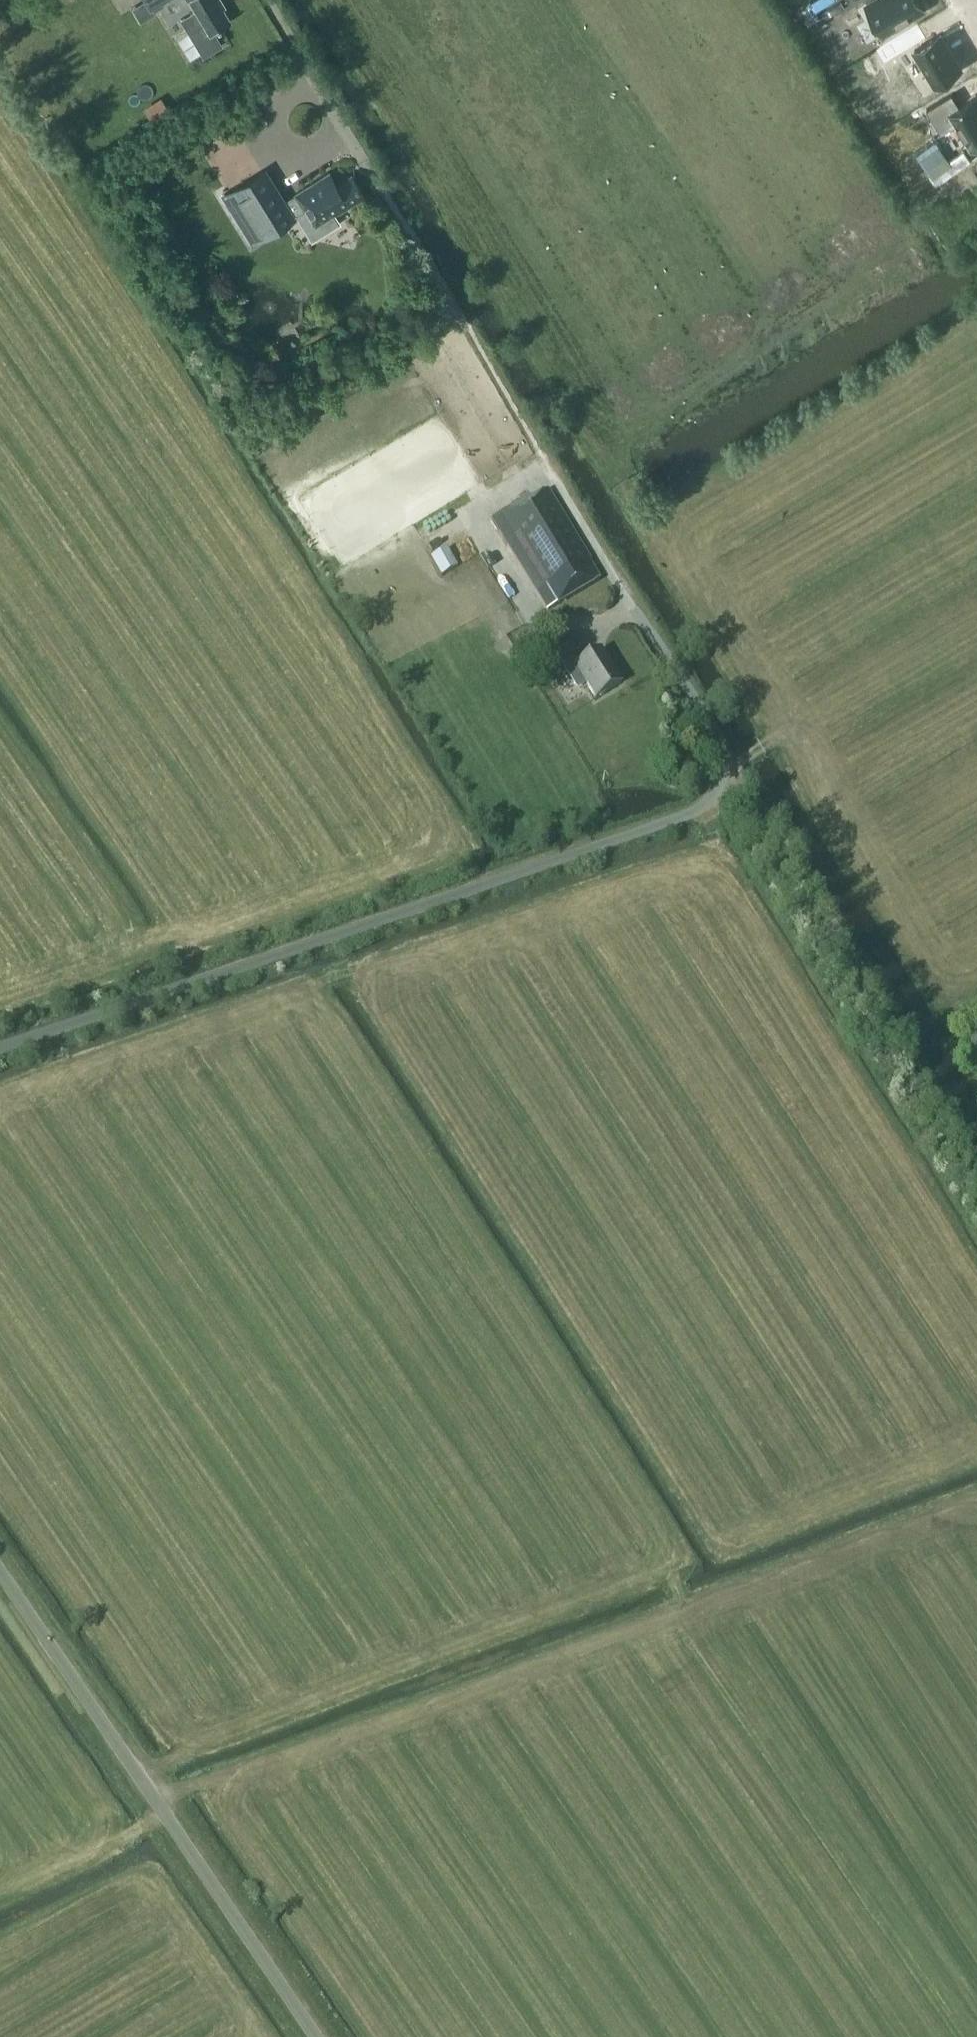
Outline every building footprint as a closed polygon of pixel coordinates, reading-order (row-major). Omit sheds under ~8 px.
[(166,0),(143,0),(130,8),(139,23),(154,15),(150,10),(166,0)] [(209,34),(222,26),(221,24),(228,19),(222,9),(217,1),(217,0),(187,0),(195,12),(189,16),(193,23),(199,19),(209,34)] [(884,33),(925,8),(920,0),(873,0),(866,4),(884,33)] [(935,82),(960,67),(939,32),(913,47),(935,82)] [(926,108),(941,132),(956,123),(972,148),(976,145),(976,95),(976,94),(959,105),(952,93),(926,108)] [(160,96),(143,107),(152,122),(170,111),(160,96)] [(292,212),(304,205),(321,233),(339,222),(332,211),(363,192),(351,172),(336,181),(329,169),(295,190),(295,191),(283,198),(264,166),(223,191),(252,239),(293,214),(292,212)] [(589,560),(547,490),(532,499),(530,496),(491,520),(548,612),(599,580),(588,561),(589,560)] [(431,557),(441,576),(458,567),(447,548),(431,557)] [(529,631),(517,638),(525,650),(536,644),(529,631)] [(586,684),(595,699),(620,683),(600,651),(586,659),(579,647),(581,646),(573,635),(551,648),(558,660),(569,654),(576,666),(575,667),(568,672),(574,681),(573,682),(577,689),(586,684)] [(966,1036),(976,1054),(976,1030),(966,1036)]
